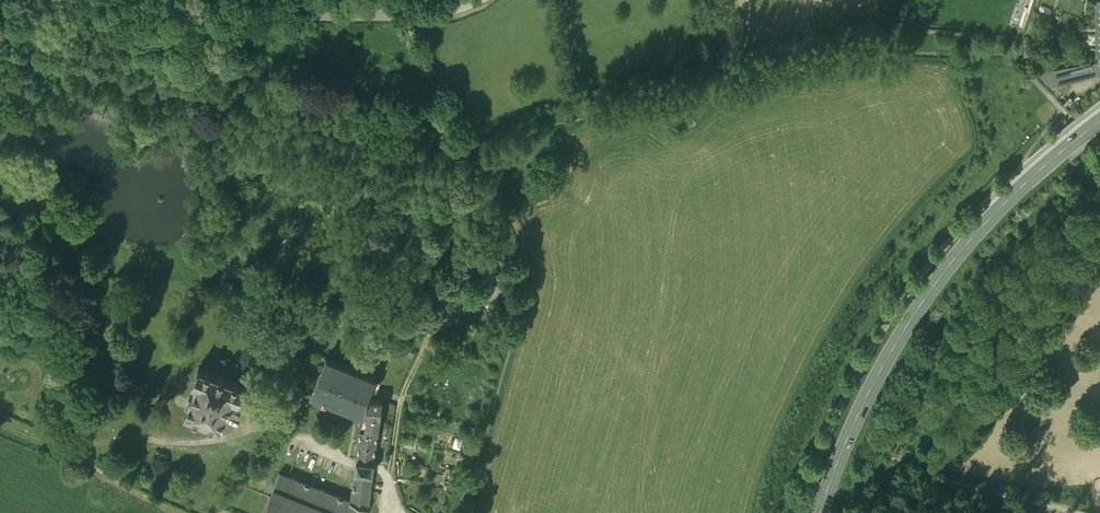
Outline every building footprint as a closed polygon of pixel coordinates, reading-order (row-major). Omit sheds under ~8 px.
[(1031,0),(1019,0),(1012,23),(1022,26),(1031,0)] [(376,378),(327,358),(312,394),(362,415),(364,416),(367,400),(376,378)] [(245,385),(199,366),(193,380),(198,383),(185,414),(221,428),(234,397),(239,399),(245,385)] [(382,401),(367,400),(364,416),(362,415),(356,466),(355,471),(373,473),(373,468),(377,433),(380,417),(382,401)] [(373,473),(355,471),(352,503),(368,510),(373,473)] [(279,473),(274,487),(336,512),(367,512),(368,510),(352,503),(279,473)] [(274,487),(263,512),(336,512),(274,487)]
